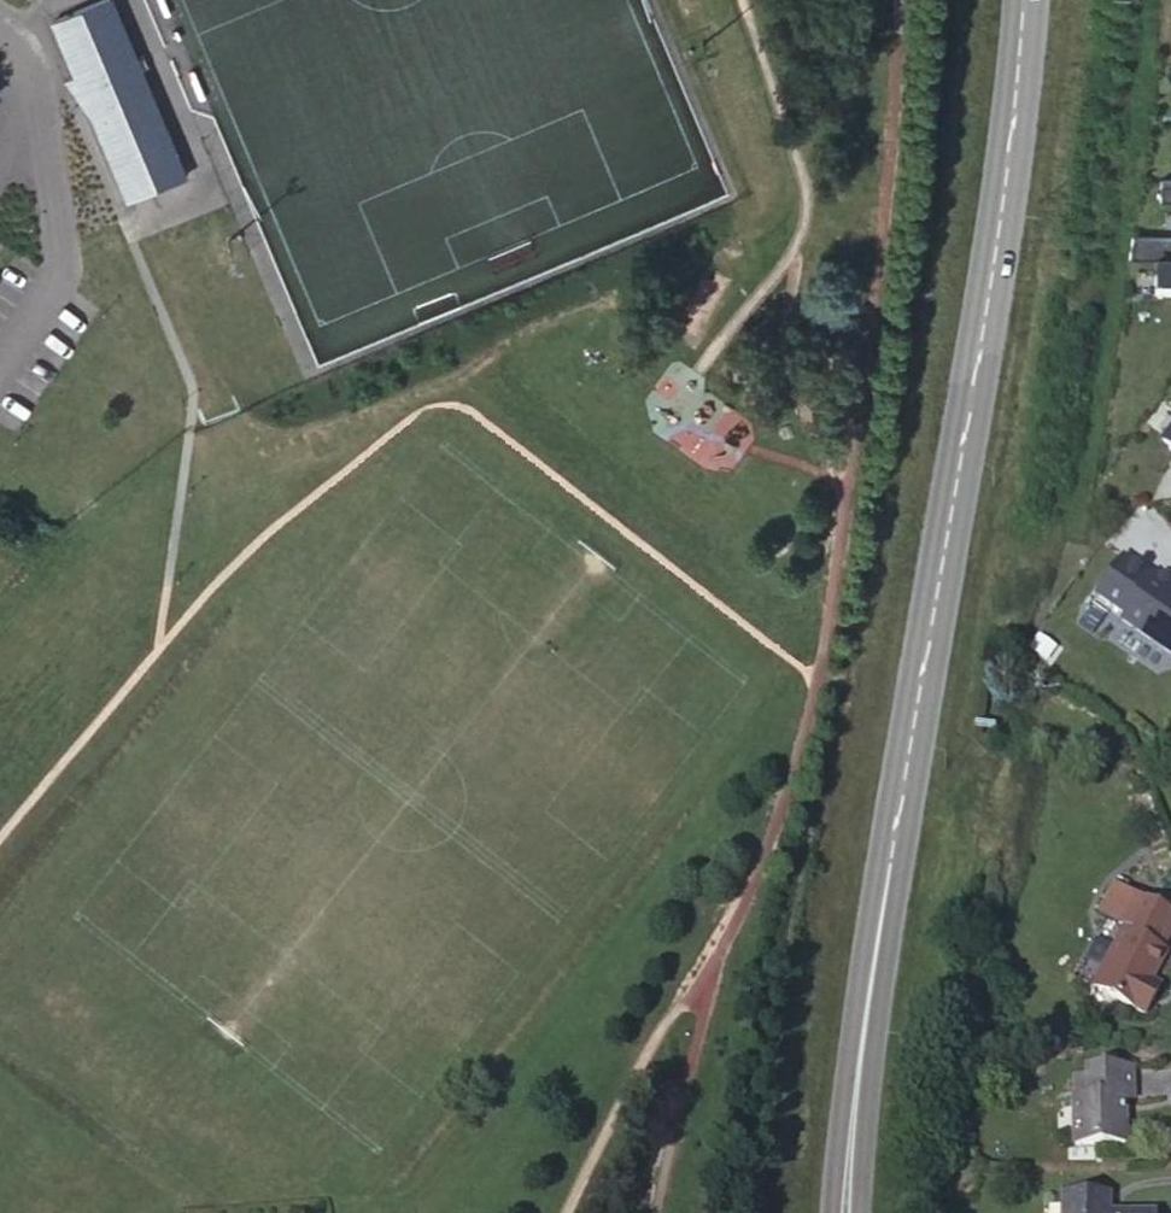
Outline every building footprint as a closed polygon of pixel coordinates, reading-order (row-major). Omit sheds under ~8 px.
[(225,276),(117,5),(57,27),(77,79),(67,84),(81,120),(92,116),(157,278),(182,269),(193,289),(225,276)] [(1162,182),(1161,203),(1170,203),(1170,182),(1162,182)] [(1134,239),(1133,261),(1160,262),(1159,300),(1170,301),(1170,240),(1134,239)] [(1097,592),(1126,612),(1122,617),(1170,651),(1170,591),(1169,590),(1170,586),(1170,578),(1156,568),(1152,575),(1123,555),(1097,592)] [(1170,924),(1134,905),(1093,986),(1146,1012),(1155,994),(1146,990),(1160,960),(1155,958),(1170,924)] [(1127,1068),(1083,1068),(1083,1099),(1068,1099),(1069,1146),(1121,1146),(1120,1100),(1128,1099),(1127,1068)] [(1064,1196),(1065,1212),(1158,1212),(1158,1211),(1113,1211),(1112,1195),(1064,1196)]
